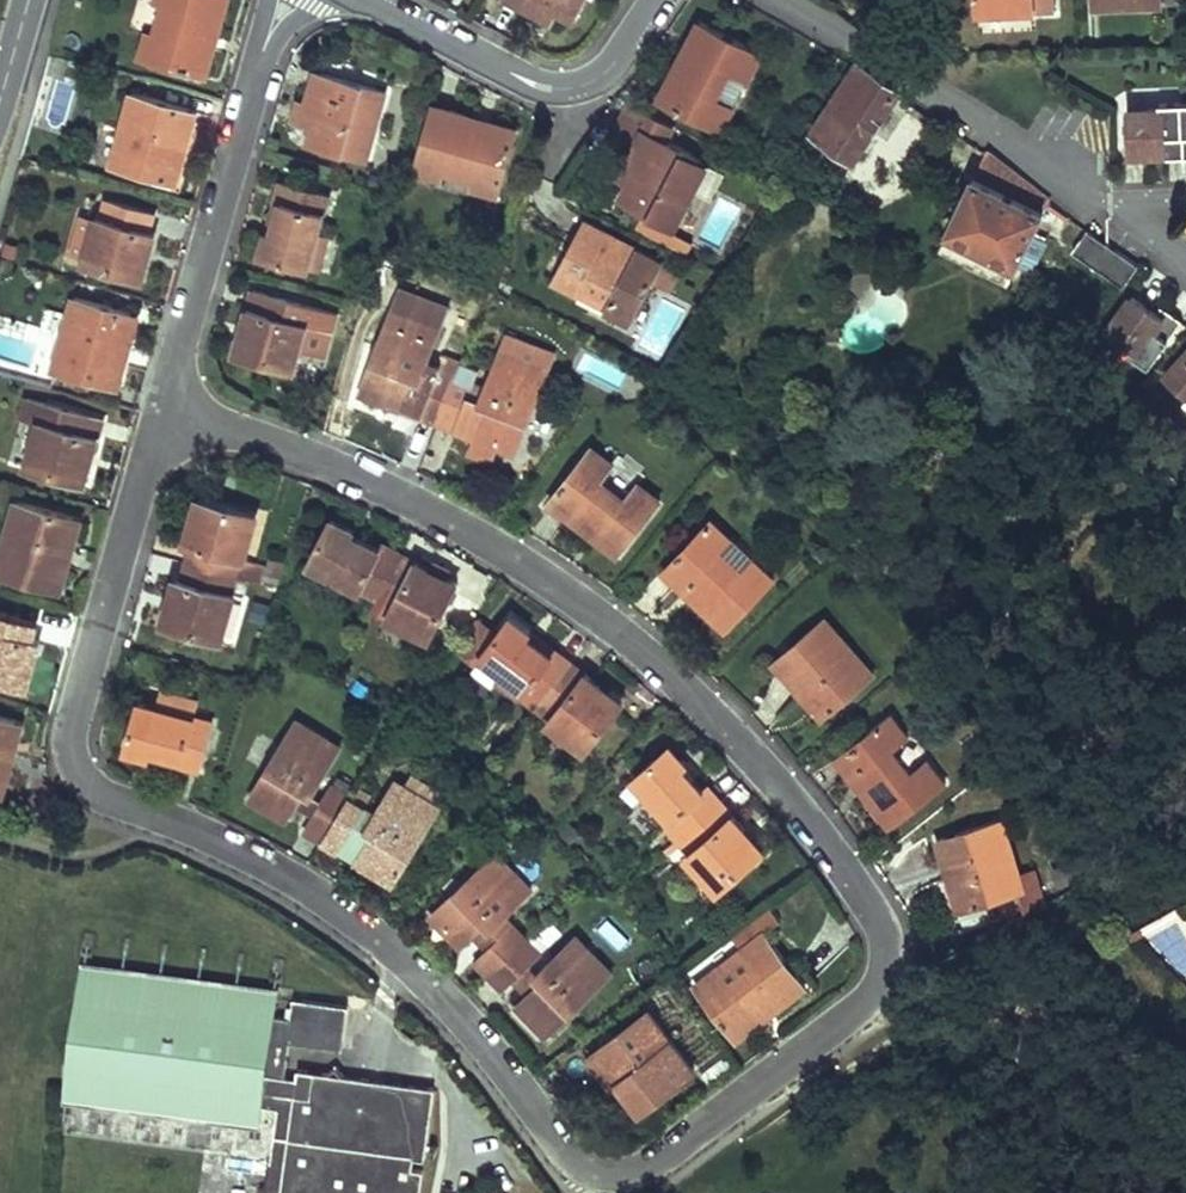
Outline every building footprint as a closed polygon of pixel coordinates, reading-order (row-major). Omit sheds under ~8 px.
[(154,1),(160,2),(174,6),(166,36),(152,32),(146,31),(139,56),(205,74),(212,47),(205,45),(207,35),(215,37),(225,0),(155,0),(154,1)] [(554,20),(559,9),(575,17),(584,0),(514,0),(554,20)] [(981,12),(1055,9),(1055,0),(980,0),(981,12)] [(1097,8),(1163,6),(1163,0),(1097,0),(1097,8)] [(174,6),(160,2),(152,32),(166,36),(174,6)] [(761,54),(704,24),(678,75),(665,99),(722,129),(734,107),(717,98),(732,69),(749,78),(761,54)] [(215,37),(207,35),(205,45),(212,47),(215,37)] [(860,60),(816,128),(856,153),(900,87),(860,60)] [(749,78),(732,69),(717,98),(734,107),(749,78)] [(678,75),(669,70),(656,95),(665,99),(678,75)] [(386,93),(317,73),(309,102),(302,124),(314,128),(309,143),(366,159),(386,93)] [(186,108),(133,94),(114,163),(175,180),(186,137),(179,135),(186,108)] [(309,102),(302,100),(295,122),(302,124),(309,102)] [(1184,100),(1162,101),(1162,106),(1129,107),(1131,150),(1161,150),(1161,157),(1185,156),(1184,100)] [(481,118),(434,106),(416,169),(443,177),(445,168),(448,157),(480,166),(477,176),(474,186),(500,194),(518,129),(491,121),(488,132),(478,128),(481,118)] [(652,115),(633,106),(624,123),(643,133),(635,149),(620,179),(629,183),(620,200),(675,229),(707,164),(653,137),(644,132),(652,115)] [(193,110),(186,108),(179,135),(186,137),(193,110)] [(662,120),(652,115),(644,132),(653,137),(662,120)] [(491,121),(481,118),(478,128),(488,132),(491,121)] [(624,123),(616,139),(635,149),(643,133),(624,123)] [(856,153),(816,128),(805,144),(845,170),(856,153)] [(973,175),(950,226),(1018,263),(1019,261),(1035,232),(1041,220),(1040,221),(1052,204),(1049,199),(1051,196),(989,151),(978,177),(973,175)] [(480,166),(448,157),(445,168),(477,176),(480,166)] [(330,194),(285,181),(279,199),(285,201),(277,232),(271,231),(264,255),(310,268),(319,233),(330,194)] [(285,201),(279,199),(271,231),(277,232),(285,201)] [(152,212),(108,200),(104,216),(99,215),(98,219),(83,216),(73,256),(87,260),(86,264),(135,276),(142,249),(150,251),(155,231),(147,229),(152,212)] [(630,244),(588,222),(556,281),(579,293),(584,284),(589,274),(617,289),(611,299),(607,307),(632,321),(663,263),(638,250),(634,257),(626,252),(630,244)] [(1089,228),(1074,249),(1113,277),(1125,285),(1139,263),(1109,242),(1089,228)] [(1047,239),(1035,232),(1019,261),(1031,268),(1047,239)] [(332,236),(319,233),(310,268),(322,271),(332,236)] [(150,251),(142,249),(135,276),(142,278),(150,251)] [(617,289),(589,274),(584,284),(611,299),(617,289)] [(145,309),(76,289),(70,309),(53,366),(55,367),(122,386),(129,364),(134,344),(145,309)] [(395,308),(441,326),(449,306),(403,289),(395,308)] [(312,306),(255,290),(245,325),(252,327),(244,355),(294,369),(312,306)] [(1136,291),(1110,326),(1136,345),(1133,350),(1152,362),(1185,317),(1164,302),(1160,308),(1136,291)] [(441,366),(428,361),(441,326),(395,308),(381,344),(369,375),(363,390),(401,404),(421,411),(420,414),(424,415),(438,421),(458,428),(480,370),(462,363),(463,361),(445,354),(441,366)] [(252,327),(245,325),(237,353),(244,355),(252,327)] [(554,353),(508,334),(481,399),(489,402),(484,415),(470,452),(490,460),(497,445),(514,453),(554,353)] [(381,344),(368,339),(360,371),(369,375),(381,344)] [(1167,371),(1185,389),(1185,351),(1167,371)] [(41,421),(28,464),(77,479),(90,434),(96,436),(102,418),(28,397),(23,416),(41,421)] [(489,402),(481,399),(476,412),(484,415),(489,402)] [(96,436),(90,434),(77,479),(83,481),(96,436)] [(592,447),(551,502),(571,517),(575,520),(581,511),(588,518),(582,526),(619,554),(660,501),(639,485),(627,500),(600,479),(613,462),(592,447)] [(209,499),(199,497),(192,523),(202,525),(209,499)] [(256,511),(209,499),(202,525),(192,523),(188,542),(195,543),(190,561),(234,572),(258,579),(262,562),(244,557),(256,511)] [(19,502),(0,567),(0,571),(52,586),(64,544),(73,547),(81,519),(19,502)] [(571,517),(551,502),(544,511),(563,527),(571,517)] [(588,518),(581,511),(575,520),(582,526),(588,518)] [(355,528),(332,516),(310,560),(378,595),(399,551),(380,542),(377,547),(352,534),(355,528)] [(712,522),(667,570),(686,588),(693,582),(702,590),(695,597),(728,627),(773,579),(753,560),(740,575),(718,554),(731,540),(712,522)] [(753,560),(731,540),(718,554),(740,575),(753,560)] [(73,547),(64,544),(52,586),(60,588),(73,547)] [(432,569),(399,551),(378,595),(394,604),(389,615),(429,636),(453,590),(428,577),(432,569)] [(234,572),(190,561),(186,577),(179,575),(173,594),(181,596),(173,624),(223,638),(236,590),(229,588),(234,572)] [(432,569),(428,577),(453,590),(457,582),(432,569)] [(702,590),(693,582),(686,588),(695,597),(702,590)] [(181,596),(173,594),(166,622),(173,624),(181,596)] [(0,608),(0,676),(20,682),(28,656),(34,658),(40,640),(33,637),(38,621),(0,608)] [(570,661),(511,616),(482,654),(527,689),(542,700),(570,661)] [(825,618),(778,661),(826,715),(875,672),(825,618)] [(34,658),(28,656),(20,682),(26,684),(34,658)] [(570,661),(542,700),(556,710),(550,717),(547,722),(586,751),(623,702),(570,661)] [(542,700),(527,689),(522,696),(537,707),(542,700)] [(195,699),(164,690),(160,706),(191,715),(195,699)] [(160,706),(139,700),(126,747),(150,754),(152,748),(181,756),(180,762),(200,767),(213,720),(191,715),(160,706)] [(556,710),(542,700),(537,707),(550,717),(556,710)] [(0,715),(0,792),(2,792),(14,749),(8,748),(16,720),(0,715)] [(893,716),(840,758),(859,781),(866,775),(872,783),(865,789),(894,826),(948,784),(930,761),(914,774),(895,750),(910,738),(893,716)] [(22,722),(16,720),(8,748),(14,749),(22,722)] [(338,748),(297,723),(251,797),(288,819),(295,807),(305,790),(310,793),(338,748)] [(671,745),(634,777),(684,833),(721,801),(709,787),(702,792),(682,768),(687,764),(671,745)] [(152,748),(150,754),(180,762),(181,756),(152,748)] [(866,775),(859,781),(865,789),(872,783),(866,775)] [(353,801),(346,798),(322,839),(338,849),(341,845),(359,856),(357,860),(393,883),(439,808),(395,781),(375,813),(365,807),(373,794),(362,787),(353,801)] [(346,798),(330,788),(322,800),(312,817),(305,828),(322,839),(346,798)] [(305,790),(295,807),(312,817),(322,800),(310,793),(305,790)] [(745,827),(721,801),(684,833),(696,847),(686,855),(718,891),(758,855),(739,833),(745,827)] [(1019,876),(1003,819),(942,838),(954,879),(960,877),(968,907),(988,901),(1022,891),(1028,913),(1045,908),(1034,872),(1019,876)] [(745,827),(739,833),(758,855),(765,850),(745,827)] [(532,890),(499,854),(433,914),(463,946),(473,936),(486,925),(490,929),(504,917),(532,890)] [(960,877),(954,879),(963,908),(968,907),(960,877)] [(968,907),(963,908),(967,923),(993,915),(988,901),(968,907)] [(486,925),(473,936),(487,952),(513,927),(504,917),(490,929),(486,925)] [(526,940),(513,927),(487,952),(477,962),(489,975),(526,940)] [(805,989),(766,936),(743,953),(745,956),(754,968),(730,986),(721,974),(719,970),(698,986),(737,1039),(760,1023),(755,1016),(761,1011),(766,1018),(805,989)] [(538,954),(526,940),(489,975),(502,989),(538,954)] [(611,978),(578,941),(537,977),(542,983),(532,991),(517,1004),(545,1036),(611,978)] [(745,956),(721,974),(730,986),(754,968),(745,956)] [(282,1008),(285,989),(285,984),(84,959),(67,1095),(266,1119),(267,1107),(276,1108),(265,1192),(421,1192),(425,1165),(415,1164),(416,1155),(427,1156),(437,1083),(344,1070),(338,1063),(331,1068),(299,1064),(298,1073),(288,1072),(292,1040),(349,1046),(355,997),(293,990),(290,1009),(282,1008)] [(537,977),(527,985),(532,991),(542,983),(537,977)] [(761,1011),(755,1016),(760,1023),(766,1018),(761,1011)] [(649,1012),(601,1048),(590,1056),(613,1086),(618,1082),(641,1111),(694,1071),(649,1012)] [(255,1153),(256,1121),(227,1120),(227,1153),(255,1153)]
